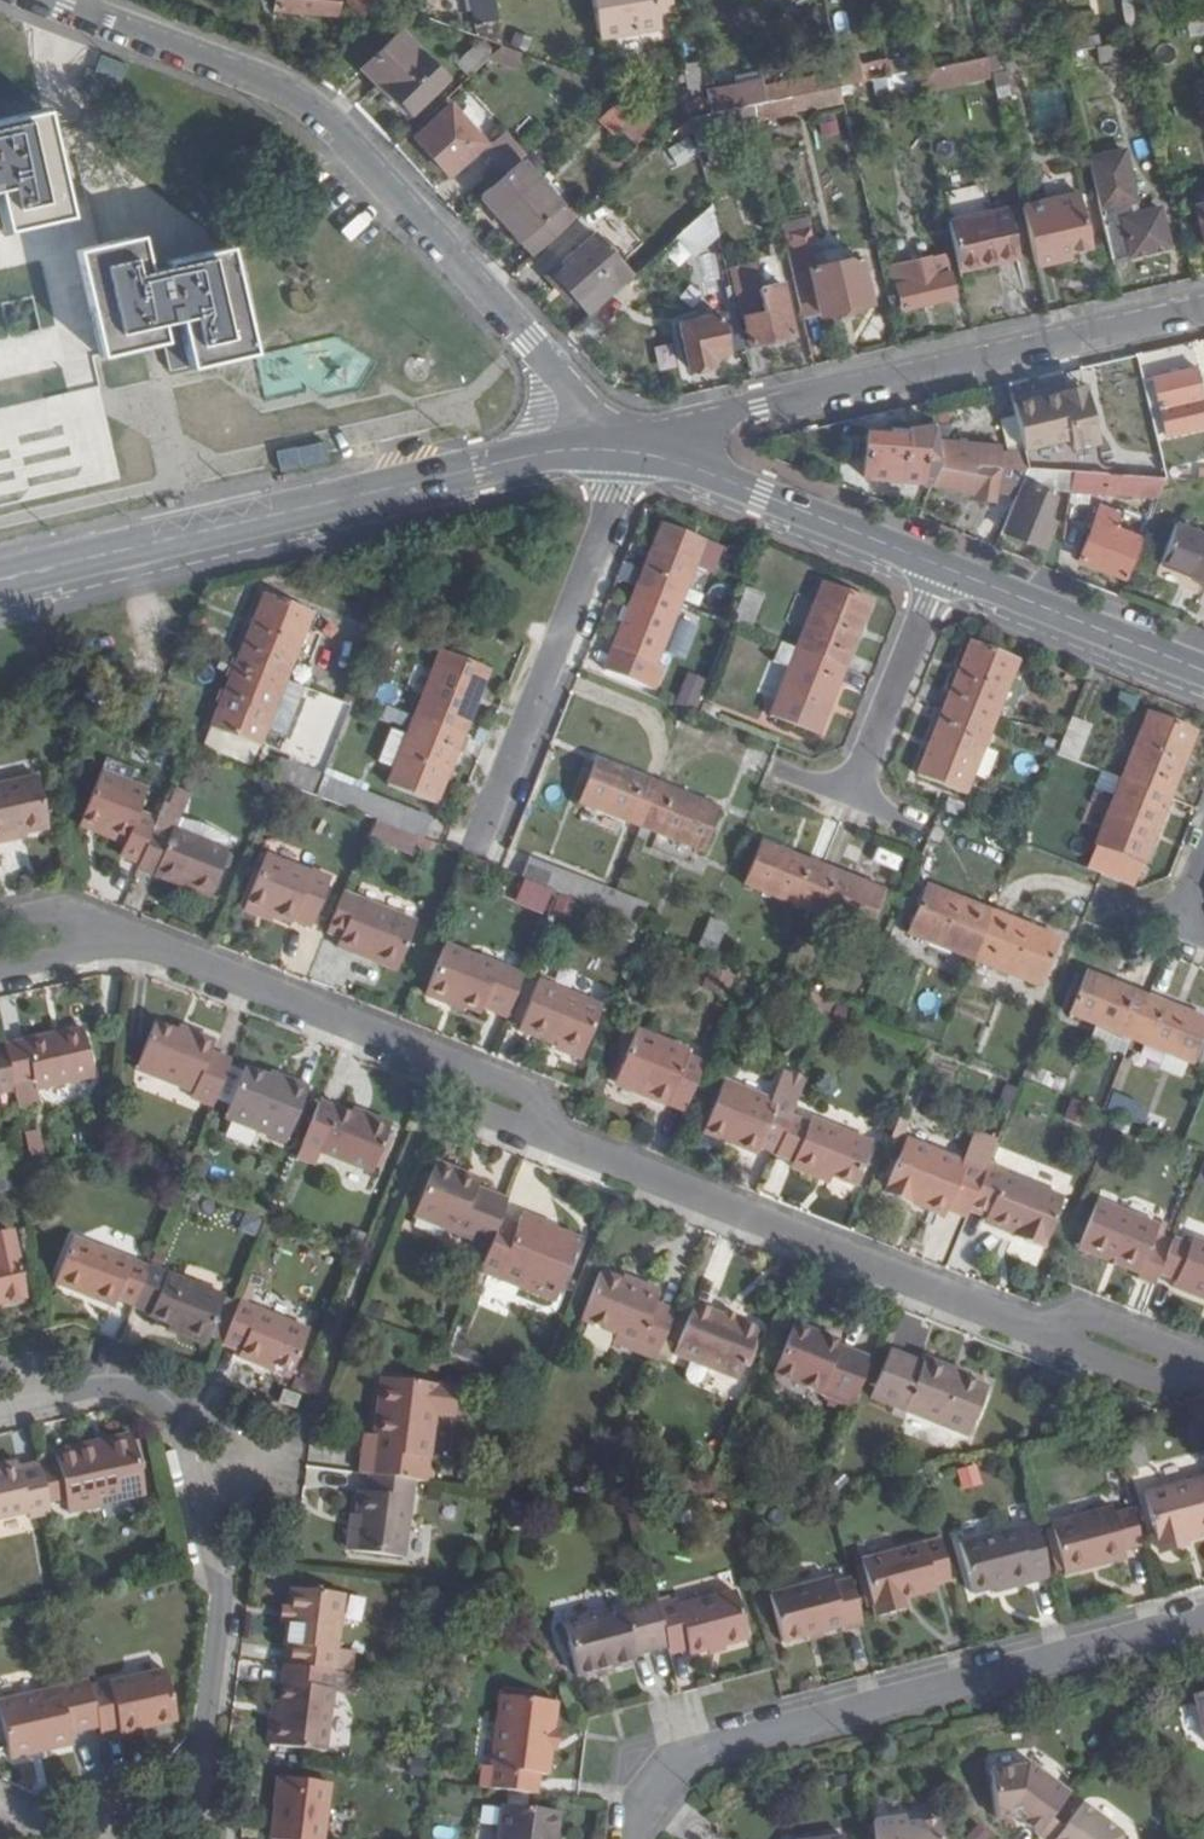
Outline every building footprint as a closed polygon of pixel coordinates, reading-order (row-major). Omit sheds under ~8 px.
[(277,10),(337,16),(338,0),(278,0),(277,10)] [(362,20),(374,0),(351,0),(349,18),(362,20)] [(500,45),(493,0),(463,0),(466,9),(474,9),(478,36),(500,45)] [(598,36),(676,22),(672,0),(592,0),(598,36)] [(1024,17),(1052,13),(1049,0),(1021,0),(1024,17)] [(1133,0),(1122,0),(1128,27),(1138,25),(1133,0)] [(1186,2),(1188,15),(1203,12),(1203,0),(1194,0),(1186,2)] [(1188,15),(1191,35),(1203,32),(1203,12),(1188,15)] [(409,115),(444,82),(402,37),(365,72),(379,87),(382,85),(409,115)] [(486,54),(477,44),(455,64),(464,74),(486,54)] [(1119,44),(1098,46),(1099,62),(1120,61),(1119,44)] [(503,45),(491,58),(516,67),(522,53),(503,45)] [(835,51),(839,72),(859,68),(855,47),(835,51)] [(988,57),(926,70),(931,93),(993,80),(988,57)] [(685,70),(690,98),(703,96),(697,62),(683,63),(685,70)] [(839,72),(842,84),(890,75),(887,64),(859,68),(839,72)] [(677,110),(692,115),(690,98),(685,70),(668,73),(675,110),(677,110)] [(766,99),(842,84),(839,72),(764,85),(766,99)] [(692,115),(730,107),(755,102),(766,99),(764,85),(763,79),(708,90),(707,94),(703,96),(690,98),(692,115)] [(759,118),(845,100),(842,84),(766,99),(755,102),(759,118)] [(620,101),(608,113),(620,128),(631,139),(654,118),(641,105),(620,101)] [(486,140),(452,103),(416,136),(451,174),(486,140)] [(692,115),(697,132),(735,125),(730,107),(692,115)] [(63,215),(40,112),(0,120),(0,227),(0,229),(63,215)] [(620,128),(608,113),(601,119),(614,133),(620,128)] [(688,139),(668,150),(677,166),(697,154),(688,139)] [(1125,151),(1090,159),(1113,261),(1169,247),(1161,210),(1136,215),(1134,205),(1137,203),(1125,151)] [(484,196),(536,256),(577,220),(523,159),(484,196)] [(1025,207),(1038,265),(1060,260),(1059,253),(1091,247),(1079,194),(1025,207)] [(950,221),(960,270),(1020,257),(1009,208),(950,221)] [(706,211),(679,235),(690,248),(715,223),(706,211)] [(787,238),(805,317),(841,309),(853,306),(873,302),(861,256),(846,258),(843,246),(825,249),(827,262),(817,264),(811,234),(787,238)] [(608,250),(593,235),(565,261),(562,261),(549,272),(575,299),(590,316),(619,290),(594,263),(608,250)] [(176,316),(186,364),(247,350),(224,247),(162,261),(163,267),(143,271),(135,236),(71,250),(95,355),(159,341),(154,321),(176,316)] [(776,254),(754,260),(760,285),(783,279),(776,254)] [(955,296),(945,255),(895,268),(903,309),(955,296)] [(568,305),(575,299),(549,272),(544,277),(568,305)] [(739,293),(750,342),(794,333),(782,283),(739,293)] [(719,313),(680,321),(691,368),(713,364),(711,355),(729,350),(719,313)] [(660,371),(678,366),(672,342),(654,346),(660,371)] [(1145,380),(1157,432),(1170,430),(1168,418),(1165,418),(1162,408),(1182,405),(1181,409),(1191,407),(1191,402),(1203,399),(1203,392),(1198,369),(1145,380)] [(1088,390),(1063,395),(1071,439),(1072,445),(1098,441),(1088,390)] [(1062,392),(1014,402),(1016,412),(1026,450),(1052,443),(1071,439),(1063,395),(1062,392)] [(940,440),(943,460),(955,461),(974,462),(1028,467),(1027,459),(1026,450),(1016,412),(999,417),(1005,445),(940,440)] [(870,432),(869,454),(943,460),(940,440),(936,425),(909,430),(909,436),(889,435),(870,432)] [(890,428),(889,435),(909,436),(909,430),(909,429),(890,428)] [(1071,439),(1052,443),(1054,451),(1072,447),(1072,445),(1071,439)] [(1143,475),(1168,478),(1162,451),(1156,452),(1156,458),(1145,459),(1143,475)] [(943,460),(869,454),(867,475),(935,482),(943,460)] [(1027,459),(1028,467),(1056,469),(1057,461),(1027,459)] [(935,482),(933,486),(975,489),(974,496),(991,498),(995,477),(1023,480),(1028,467),(974,462),(973,473),(953,470),(955,461),(943,460),(935,482)] [(1023,480),(1004,528),(1045,546),(1054,523),(1047,519),(1056,492),(1059,469),(1056,469),(1028,467),(1023,480)] [(1066,484),(1078,486),(1080,470),(1068,470),(1066,484)] [(1078,486),(1077,490),(1160,498),(1168,478),(1143,475),(1080,470),(1078,486)] [(1081,559),(1128,578),(1144,540),(1116,528),(1120,515),(1102,507),(1081,559)] [(653,663),(703,540),(661,524),(612,646),(653,663)] [(1203,581),(1203,535),(1179,525),(1163,564),(1203,581)] [(815,736),(869,602),(819,584),(795,650),(780,645),(772,663),(788,669),(769,717),(815,736)] [(746,586),(732,624),(752,632),(767,594),(746,586)] [(264,595),(237,661),(282,680),(308,613),(264,595)] [(961,794),(1014,660),(970,644),(917,777),(961,794)] [(433,803),(485,670),(439,652),(387,784),(433,803)] [(237,661),(211,727),(256,746),(265,724),(284,733),(295,704),(276,696),(282,680),(237,661)] [(709,681),(688,673),(674,705),(695,714),(709,681)] [(1141,865),(1193,732),(1147,714),(1094,846),(1141,865)] [(1059,757),(1081,763),(1092,724),(1070,718),(1059,757)] [(390,730),(380,763),(392,767),(402,734),(390,730)] [(717,810),(593,760),(577,800),(701,850),(717,810)] [(140,861),(157,817),(139,811),(148,788),(101,768),(83,814),(105,823),(105,833),(125,841),(120,853),(140,861)] [(316,775),(311,793),(373,818),(380,820),(415,835),(419,836),(426,819),(316,775)] [(5,840),(4,837),(27,832),(48,826),(38,776),(0,785),(0,841),(5,840)] [(302,789),(292,785),(288,799),(297,803),(302,789)] [(179,806),(164,800),(157,817),(140,861),(138,865),(156,873),(159,867),(190,880),(189,886),(210,895),(229,849),(173,827),(179,806)] [(105,823),(83,814),(80,822),(105,833),(105,823)] [(415,835),(380,820),(374,837),(410,850),(415,835)] [(884,893),(758,843),(742,884),(868,934),(884,893)] [(269,854),(250,902),(277,914),(294,921),(296,917),(314,923),(333,875),(316,869),(314,872),(269,854)] [(527,857),(520,877),(558,892),(635,924),(643,905),(527,857)] [(493,869),(475,861),(471,871),(488,879),(493,869)] [(156,873),(189,886),(190,880),(159,867),(156,873)] [(1058,941),(925,888),(907,932),(1041,986),(1058,941)] [(343,890),(327,930),(343,935),(340,941),(380,955),(377,963),(398,971),(416,919),(343,890)] [(577,902),(560,896),(554,912),(571,918),(577,902)] [(277,914),(250,902),(247,909),(275,921),(277,914)] [(730,927),(710,918),(696,948),(717,957),(730,927)] [(380,955),(340,941),(338,947),(377,963),(380,955)] [(484,1006),(510,1016),(527,975),(447,944),(427,995),(449,1004),(452,1000),(466,1006),(482,1013),(484,1006)] [(736,976),(710,969),(704,991),(730,998),(736,976)] [(1084,973),(1068,1013),(1192,1063),(1203,1035),(1203,1020),(1084,973)] [(559,1045),(585,1055),(605,1004),(540,980),(519,1029),(559,1045)] [(820,997),(815,1011),(820,1013),(826,999),(820,997)] [(464,1010),(466,1006),(452,1000),(449,1004),(464,1010)] [(192,1095),(216,1104),(234,1060),(211,1050),(217,1039),(192,1029),(190,1034),(178,1030),(157,1021),(139,1066),(195,1090),(192,1095)] [(180,1024),(178,1030),(190,1034),(192,1029),(180,1024)] [(687,1111),(707,1062),(689,1055),(692,1049),(638,1028),(619,1078),(652,1091),(651,1097),(687,1111)] [(26,1042),(4,1046),(5,1050),(14,1089),(19,1110),(40,1105),(37,1090),(94,1079),(84,1029),(61,1034),(62,1041),(28,1049),(26,1042)] [(61,1034),(26,1042),(28,1049),(62,1041),(61,1034)] [(583,1061),(585,1055),(559,1045),(558,1050),(583,1061)] [(5,1050),(0,1051),(0,1092),(14,1089),(5,1050)] [(269,1079),(271,1076),(247,1066),(227,1115),(288,1140),(309,1085),(297,1081),(292,1087),(269,1079)] [(765,1141),(782,1147),(795,1112),(798,1106),(810,1077),(788,1068),(776,1097),(728,1077),(709,1126),(732,1136),(734,1130),(764,1142),(765,1141)] [(273,1071),(271,1076),(269,1079),(292,1087),(297,1081),(273,1071)] [(652,1091),(619,1078),(617,1084),(651,1097),(652,1091)] [(1143,1103),(1115,1092),(1108,1111),(1146,1125),(1150,1113),(1141,1110),(1143,1103)] [(316,1159),(320,1151),(371,1171),(392,1122),(368,1113),(366,1117),(353,1112),(321,1099),(308,1131),(300,1153),(316,1159)] [(1101,1108),(1073,1099),(1065,1122),(1093,1131),(1101,1108)] [(368,1113),(354,1107),(353,1112),(366,1117),(368,1113)] [(795,1112),(782,1147),(800,1155),(798,1162),(820,1171),(823,1164),(836,1171),(859,1179),(876,1138),(817,1114),(814,1119),(795,1112)] [(762,1148),(764,1142),(734,1130),(732,1136),(762,1148)] [(24,1134),(29,1157),(41,1154),(35,1131),(24,1134)] [(951,1207),(969,1215),(971,1212),(988,1169),(999,1141),(979,1134),(968,1161),(908,1137),(887,1189),(916,1201),(919,1194),(951,1207)] [(316,1159),(300,1153),(297,1159),(315,1165),(316,1159)] [(457,1176),(479,1184),(481,1176),(438,1159),(436,1163),(460,1171),(457,1176)] [(768,1186),(781,1190),(789,1163),(776,1159),(768,1186)] [(501,1220),(510,1197),(479,1184),(457,1176),(460,1171),(436,1163),(415,1212),(492,1243),(501,1220)] [(823,1164),(820,1171),(834,1177),(836,1171),(823,1164)] [(988,1169),(971,1212),(989,1220),(990,1218),(1021,1231),(1019,1237),(1018,1241),(1046,1251),(1067,1201),(988,1169)] [(949,1213),(951,1207),(919,1194),(916,1201),(949,1213)] [(1142,1280),(1159,1286),(1163,1275),(1173,1251),(1155,1244),(1162,1226),(1101,1203),(1083,1250),(1145,1273),(1142,1280)] [(263,1220),(244,1213),(238,1230),(257,1238),(263,1220)] [(517,1227),(501,1220),(492,1243),(481,1270),(555,1300),(581,1238),(523,1213),(517,1227)] [(990,1218),(989,1220),(987,1223),(1019,1237),(1021,1231),(990,1218)] [(1,1302),(28,1297),(15,1231),(0,1234),(0,1298),(1,1302)] [(121,1296),(137,1303),(152,1264),(77,1234),(58,1282),(84,1293),(86,1288),(118,1302),(121,1296)] [(1163,1275),(1180,1281),(1178,1289),(1203,1299),(1203,1242),(1198,1239),(1195,1247),(1177,1239),(1173,1251),(1163,1275)] [(152,1264),(137,1303),(152,1310),(153,1315),(184,1328),(182,1333),(207,1344),(228,1295),(152,1264)] [(614,1340),(658,1359),(678,1310),(658,1301),(663,1290),(638,1279),(635,1286),(600,1271),(581,1317),(617,1331),(614,1340)] [(116,1306),(118,1302),(86,1288),(84,1293),(116,1306)] [(240,1302),(224,1342),(241,1348),(238,1355),(258,1363),(261,1357),(292,1369),(309,1329),(240,1302)] [(742,1380),(762,1331),(699,1304),(679,1353),(742,1380)] [(776,1375),(855,1407),(873,1362),(843,1349),(844,1344),(828,1337),(825,1343),(813,1336),(815,1332),(796,1324),(776,1375)] [(458,1326),(448,1354),(457,1358),(462,1345),(467,1330),(458,1326)] [(825,1343),(828,1337),(815,1332),(813,1336),(825,1343)] [(457,1358),(480,1367),(487,1353),(462,1345),(457,1358)] [(993,1388),(969,1379),(952,1372),(953,1366),(931,1356),(926,1364),(895,1351),(876,1397),(971,1437),(993,1388)] [(261,1357),(258,1363),(290,1376),(292,1369),(261,1357)] [(952,1372),(969,1379),(971,1373),(953,1366),(952,1372)] [(366,1450),(363,1473),(373,1474),(417,1480),(431,1482),(432,1469),(440,1413),(460,1415),(463,1388),(388,1378),(379,1436),(378,1452),(366,1450)] [(294,1386),(307,1392),(311,1383),(298,1380),(294,1386)] [(286,1394),(281,1406),(299,1413),(304,1401),(286,1394)] [(1131,1434),(1128,1423),(1112,1428),(1116,1439),(1131,1434)] [(57,1455),(66,1496),(67,1505),(101,1497),(100,1493),(143,1482),(132,1432),(72,1445),(74,1451),(57,1455)] [(368,1435),(366,1450),(378,1452),(379,1436),(368,1435)] [(55,1449),(57,1455),(74,1451),(72,1445),(55,1449)] [(57,1455),(38,1460),(47,1501),(66,1496),(57,1455)] [(50,1514),(47,1501),(38,1460),(17,1466),(16,1459),(0,1463),(0,1518),(27,1512),(29,1519),(50,1514)] [(431,1482),(438,1482),(439,1470),(432,1469),(431,1482)] [(417,1480),(373,1474),(369,1492),(361,1490),(358,1516),(353,1550),(408,1558),(417,1480)] [(1145,1495),(1161,1554),(1188,1548),(1185,1536),(1203,1531),(1203,1479),(1145,1495)] [(100,1493),(101,1497),(145,1487),(143,1482),(100,1493)] [(1143,1546),(1133,1511),(1114,1517),(1113,1510),(1054,1527),(1067,1577),(1127,1560),(1124,1552),(1143,1546)] [(353,1550),(358,1516),(354,1515),(348,1550),(353,1550)] [(1051,1579),(1036,1523),(959,1545),(973,1594),(997,1588),(1011,1585),(1012,1590),(1051,1579)] [(932,1584),(951,1580),(940,1540),(859,1561),(860,1569),(872,1609),(874,1618),(904,1610),(902,1599),(934,1591),(932,1584)] [(872,1609),(860,1569),(854,1570),(865,1611),(872,1609)] [(782,1643),(861,1621),(851,1580),(833,1586),(831,1580),(770,1596),(782,1643)] [(1011,1585),(997,1588),(998,1593),(1012,1590),(1011,1585)] [(291,1646),(287,1666),(336,1672),(346,1594),(293,1586),(289,1609),(287,1624),(284,1646),(291,1646)] [(57,1602),(54,1590),(39,1594),(41,1605),(57,1602)] [(667,1647),(669,1654),(689,1649),(691,1656),(749,1640),(736,1593),(680,1609),(677,1602),(657,1608),(667,1647)] [(667,1647),(657,1608),(656,1602),(563,1627),(578,1679),(599,1673),(613,1669),(635,1663),(634,1656),(667,1647)] [(281,1623),(287,1624),(289,1609),(282,1608),(281,1623)] [(695,1677),(713,1675),(711,1654),(692,1656),(695,1677)] [(287,1666),(285,1665),(281,1701),(279,1716),(274,1716),(271,1744),(324,1751),(332,1689),(348,1691),(350,1674),(336,1672),(287,1666)] [(615,1676),(613,1669),(599,1673),(600,1679),(615,1676)] [(98,1726),(99,1731),(116,1726),(118,1734),(175,1720),(163,1671),(89,1687),(98,1726)] [(89,1687),(88,1682),(0,1701),(0,1719),(9,1758),(32,1754),(31,1747),(70,1739),(68,1733),(98,1726),(89,1687)] [(490,1768),(487,1789),(534,1795),(536,1772),(547,1773),(550,1746),(553,1724),(556,1700),(500,1692),(497,1712),(501,1713),(499,1729),(495,1730),(493,1744),(497,1747),(495,1768),(490,1768)] [(1194,1694),(1203,1731),(1203,1692),(1194,1694)] [(279,1716),(281,1701),(273,1701),(268,1743),(271,1744),(274,1716),(279,1716)] [(559,1725),(553,1724),(550,1746),(556,1746),(559,1725)] [(1048,1821),(1068,1794),(1027,1765),(1022,1770),(989,1773),(994,1820),(1013,1819),(1036,1837),(1048,1821)] [(330,1785),(278,1778),(270,1838),(323,1838),(330,1785)] [(480,1838),(528,1838),(528,1836),(535,1836),(538,1809),(485,1802),(480,1838)] [(1055,1838),(1121,1838),(1120,1834),(1081,1805),(1061,1831),(1055,1838)] [(1036,1837),(1040,1838),(1055,1838),(1061,1831),(1048,1821),(1036,1837)] [(939,1829),(905,1832),(904,1823),(873,1826),(875,1838),(940,1838),(939,1829)]
